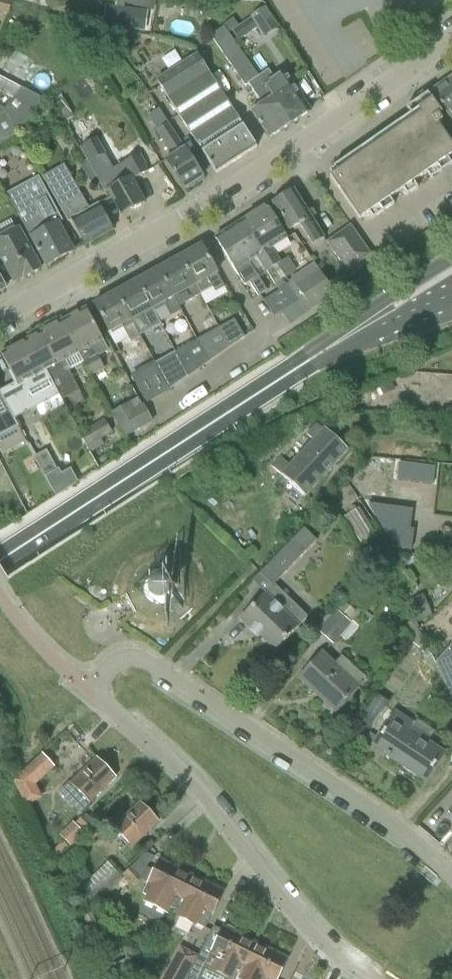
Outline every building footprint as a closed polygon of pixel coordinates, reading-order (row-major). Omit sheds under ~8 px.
[(7,14),(11,2),(5,0),(0,0),(0,12),(7,14)] [(156,0),(122,0),(122,2),(153,11),(156,0)] [(115,8),(113,28),(145,32),(147,12),(124,9),(124,4),(115,2),(114,8),(115,8)] [(231,31),(238,42),(258,29),(264,38),(278,28),(264,7),(249,17),(250,18),(231,31)] [(224,27),(210,36),(228,63),(244,86),(247,84),(258,77),(224,27)] [(119,35),(111,42),(118,50),(126,43),(119,35)] [(104,41),(90,50),(98,61),(111,52),(104,41)] [(215,174),(256,148),(197,55),(156,81),(215,174)] [(267,71),(258,77),(290,125),(310,111),(292,84),(281,91),(267,71)] [(290,125),(258,77),(247,84),(261,104),(250,111),(269,139),(290,125)] [(451,119),(451,89),(446,81),(430,92),(450,120),(451,119)] [(4,110),(16,132),(44,101),(20,88),(4,110)] [(427,94),(406,109),(413,119),(400,128),(397,123),(371,141),(374,146),(362,155),(359,150),(333,168),(336,173),(329,178),(359,220),(368,214),(372,220),(393,205),(389,199),(402,191),(406,197),(417,189),(413,183),(426,174),(430,180),(451,165),(447,159),(451,156),(451,147),(440,129),(444,126),(438,117),(441,114),(427,94)] [(63,100),(55,104),(65,122),(73,117),(63,100)] [(159,108),(147,115),(158,132),(173,156),(172,156),(164,161),(183,190),(185,188),(189,189),(193,186),(194,183),(196,182),(202,178),(162,114),(159,108)] [(0,116),(0,144),(16,135),(15,133),(16,132),(4,110),(0,116)] [(75,118),(68,122),(73,133),(81,129),(75,118)] [(83,147),(80,149),(86,161),(92,172),(96,178),(104,193),(107,192),(110,197),(121,217),(124,215),(129,213),(144,204),(130,179),(132,177),(133,180),(146,173),(143,167),(145,165),(139,154),(112,169),(108,172),(100,157),(104,155),(95,139),(83,146),(83,147)] [(92,172),(85,176),(89,182),(96,178),(92,172)] [(98,205),(88,211),(69,176),(48,187),(67,222),(70,220),(85,246),(113,231),(98,205)] [(23,185),(6,194),(17,215),(46,267),(74,252),(58,223),(60,222),(46,196),(32,203),(23,185)] [(292,189),(271,203),(289,231),(299,225),(313,246),(324,239),(292,189)] [(266,206),(240,222),(261,255),(267,251),(276,265),(279,263),(270,249),(287,239),(266,206)] [(261,255),(240,222),(228,230),(249,263),(257,258),(274,286),(281,282),(272,268),(276,265),(267,251),(261,255)] [(350,225),(326,243),(346,272),(371,255),(350,225)] [(0,238),(0,256),(14,282),(22,277),(24,279),(40,270),(17,228),(0,238)] [(249,263),(228,230),(215,238),(244,286),(249,283),(257,297),(266,291),(249,263)] [(201,245),(179,257),(200,295),(212,289),(214,293),(224,288),(201,245)] [(200,295),(179,257),(158,269),(178,307),(200,295)] [(291,280),(310,310),(334,295),(314,264),(291,280)] [(158,269),(136,281),(159,322),(170,316),(171,317),(180,312),(178,307),(158,269)] [(136,281),(115,293),(140,336),(160,325),(159,323),(159,322),(136,281)] [(264,301),(273,317),(298,301),(288,286),(264,301)] [(115,293),(93,305),(109,333),(121,326),(129,340),(130,342),(140,336),(115,293)] [(85,309),(61,321),(83,362),(90,375),(102,368),(97,358),(108,352),(102,341),(85,309)] [(234,320),(218,329),(229,348),(244,337),(253,332),(251,328),(242,334),(234,320)] [(38,334),(29,339),(46,371),(50,379),(59,395),(62,401),(79,392),(78,390),(67,371),(83,362),(61,321),(38,334)] [(229,348),(218,329),(197,340),(209,362),(229,348)] [(29,339),(1,354),(17,385),(11,388),(25,414),(59,395),(50,379),(29,339)] [(209,362),(197,340),(176,352),(189,376),(209,362)] [(189,376),(176,352),(154,364),(156,366),(169,391),(189,376)] [(169,391),(156,366),(132,379),(145,404),(169,391)] [(17,427),(14,420),(0,395),(0,436),(17,427)] [(129,404),(111,413),(124,438),(152,423),(142,405),(132,410),(129,404)] [(103,421),(87,430),(79,435),(87,448),(88,447),(92,452),(104,445),(100,439),(111,433),(103,421)] [(323,430),(316,424),(306,435),(313,441),(290,466),(280,457),(271,467),(304,498),(347,450),(324,429),(323,430)] [(45,452),(34,458),(44,477),(56,498),(77,484),(69,469),(58,474),(45,452)] [(431,484),(433,466),(397,462),(395,479),(431,484)] [(412,510),(367,504),(393,548),(410,551),(413,530),(409,530),(412,510)] [(374,534),(358,509),(344,518),(360,543),(374,534)] [(265,594),(266,595),(240,621),(259,639),(257,640),(260,643),(263,640),(274,651),(307,617),(274,585),(317,541),(307,531),(304,529),(259,574),(272,586),(265,594)] [(387,548),(378,555),(386,565),(395,558),(387,548)] [(125,598),(132,612),(151,602),(152,603),(155,604),(157,604),(159,604),(161,604),(163,604),(166,603),(167,602),(170,600),(171,599),(172,597),(173,594),(174,591),(174,589),(174,586),(174,585),(173,583),(173,582),(172,580),(171,579),(169,577),(168,577),(167,576),(165,575),(163,574),(161,574),(159,573),(157,573),(155,574),(153,574),(152,575),(150,576),(149,577),(148,578),(147,579),(145,581),(144,583),(144,584),(143,585),(143,588),(125,598)] [(427,606),(422,595),(406,601),(411,612),(427,606)] [(336,614),(320,633),(332,643),(338,636),(348,624),(336,614)] [(334,712),(357,687),(321,655),(299,679),(334,712)] [(440,675),(451,701),(451,670),(440,675)] [(387,705),(375,697),(359,721),(371,729),(387,705)] [(424,780),(441,755),(405,731),(410,724),(395,714),(373,746),(424,780)] [(42,757),(24,773),(34,783),(51,767),(42,757)] [(114,777),(96,759),(61,792),(80,811),(114,777)] [(158,822),(139,803),(113,828),(131,847),(158,822)] [(84,832),(93,823),(85,815),(76,824),(84,832)] [(72,822),(58,835),(70,847),(83,834),(72,822)] [(93,823),(84,832),(92,841),(101,832),(93,823)] [(153,872),(148,883),(147,883),(146,886),(142,894),(146,896),(144,902),(166,914),(169,908),(174,910),(191,876),(159,860),(153,872)] [(147,883),(148,883),(153,872),(145,869),(137,861),(130,868),(122,876),(133,886),(137,881),(146,886),(147,883)] [(106,863),(80,890),(85,894),(91,900),(94,903),(111,885),(119,877),(123,874),(116,867),(113,870),(106,863)] [(191,876),(174,910),(173,914),(177,915),(175,918),(194,927),(196,925),(204,929),(223,892),(191,876)] [(96,927),(89,911),(77,917),(84,932),(96,927)] [(255,943),(236,934),(236,930),(227,926),(224,928),(222,927),(221,930),(220,932),(212,929),(213,928),(212,927),(212,928),(197,957),(188,976),(186,978),(237,978),(255,943)] [(237,978),(265,978),(266,978),(267,978),(277,978),(287,959),(255,943),(237,978)] [(188,976),(191,968),(197,957),(186,952),(179,948),(163,978),(186,978),(188,976)]
